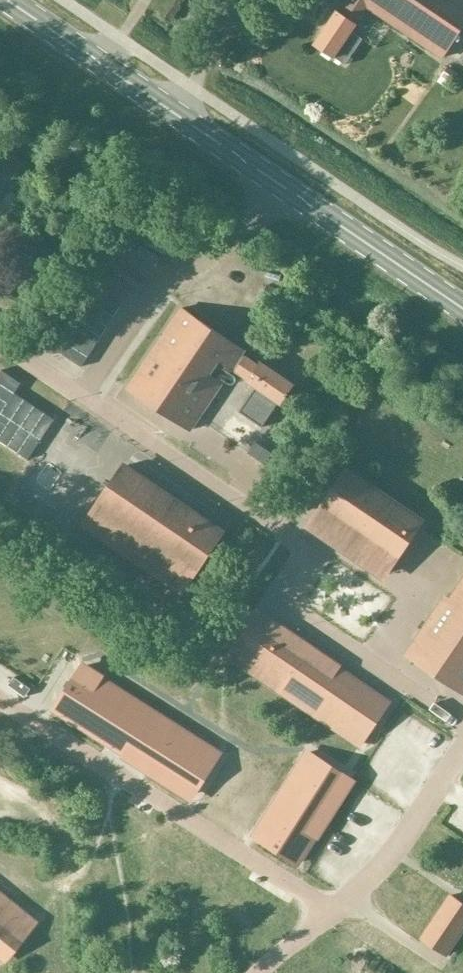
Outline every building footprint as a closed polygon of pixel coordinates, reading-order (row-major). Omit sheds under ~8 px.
[(315,45),(334,58),(335,57),(346,65),(363,39),(352,32),(357,24),(356,23),(368,5),(443,57),(462,28),(462,0),(345,0),(315,45)] [(79,280),(41,341),(82,367),(121,306),(79,280)] [(191,429),(232,369),(248,380),(247,381),(256,387),(239,412),(262,428),(279,403),(282,404),(295,385),(261,362),(258,365),(242,354),(244,350),(182,308),(128,388),(191,429)] [(54,420),(14,393),(21,383),(1,370),(0,372),(0,441),(28,460),(54,420)] [(124,466),(84,524),(160,576),(170,562),(177,566),(175,569),(190,580),(222,533),(124,466)] [(349,477),(325,511),(357,532),(345,550),(389,580),(424,528),(349,477)] [(16,481),(5,498),(15,505),(27,489),(16,481)] [(421,651),(454,673),(449,681),(462,691),(462,589),(421,651)] [(240,662),(363,746),(392,705),(326,660),(322,666),(264,627),(240,662)] [(91,670),(64,712),(158,773),(160,771),(203,799),(229,759),(91,670)] [(311,762),(266,832),(283,843),(279,850),(304,866),(333,821),(327,817),(347,785),(311,762)] [(422,939),(445,954),(462,928),(462,902),(452,895),(422,939)] [(0,912),(0,959),(1,959),(20,935),(23,937),(34,923),(8,902),(0,912)]
